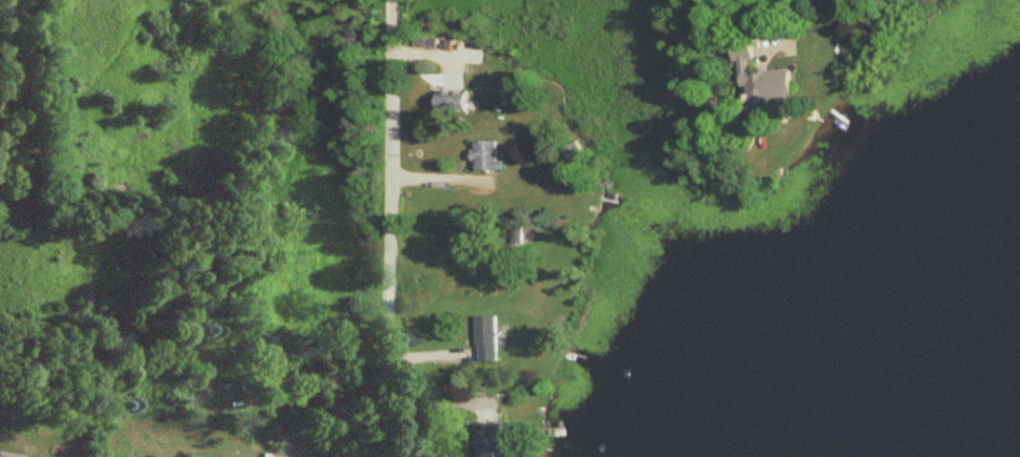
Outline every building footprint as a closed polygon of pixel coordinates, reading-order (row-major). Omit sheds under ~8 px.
[(790,69),(752,73),(749,39),(736,40),(744,110),(794,105),(790,69)] [(438,114),(468,114),(468,92),(438,92),(438,114)] [(505,171),(505,161),(498,161),(498,142),(474,142),(474,171),(505,171)] [(585,155),(579,144),(568,149),(574,160),(585,155)] [(498,318),(478,318),(478,362),(498,362),(498,318)] [(496,453),(504,452),(504,427),(478,427),(478,456),(496,456),(496,453)]
